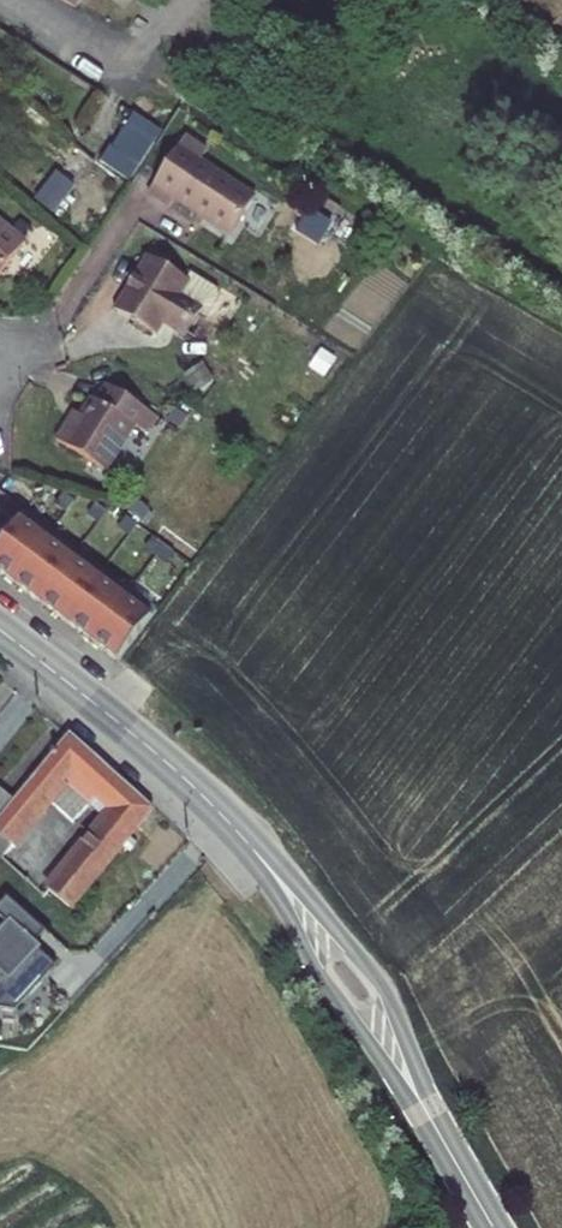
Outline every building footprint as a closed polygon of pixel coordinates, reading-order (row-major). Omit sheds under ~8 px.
[(132,113),(101,162),(130,181),(162,131),(132,113)] [(168,165),(149,194),(171,208),(175,200),(231,236),(256,197),(200,161),(207,151),(186,138),(168,165)] [(25,244),(0,223),(0,275),(25,244)] [(153,251),(149,257),(166,268),(170,262),(153,251)] [(149,257),(115,310),(154,336),(163,322),(186,338),(188,336),(201,314),(178,299),(189,283),(166,268),(149,257)] [(219,301),(217,293),(192,277),(189,283),(178,299),(201,314),(188,336),(194,340),(219,301)] [(205,371),(194,385),(205,394),(216,380),(205,371)] [(68,424),(57,441),(107,472),(135,426),(145,432),(156,416),(106,385),(97,401),(92,399),(74,428),(68,424)] [(177,413),(171,422),(179,428),(185,419),(177,413)] [(0,543),(0,572),(120,657),(154,609),(20,514),(0,543)] [(69,733),(14,800),(0,789),(0,855),(3,858),(0,862),(0,868),(17,880),(26,877),(36,865),(14,846),(52,803),(73,822),(89,803),(113,774),(69,733)] [(130,789),(113,774),(89,803),(107,818),(130,789)] [(107,818),(31,908),(55,928),(152,809),(130,789),(107,818)] [(8,897),(0,906),(0,912),(13,923),(34,942),(45,929),(8,897)] [(13,923),(0,937),(0,1007),(1,1007),(15,1009),(57,962),(34,942),(13,923)]
